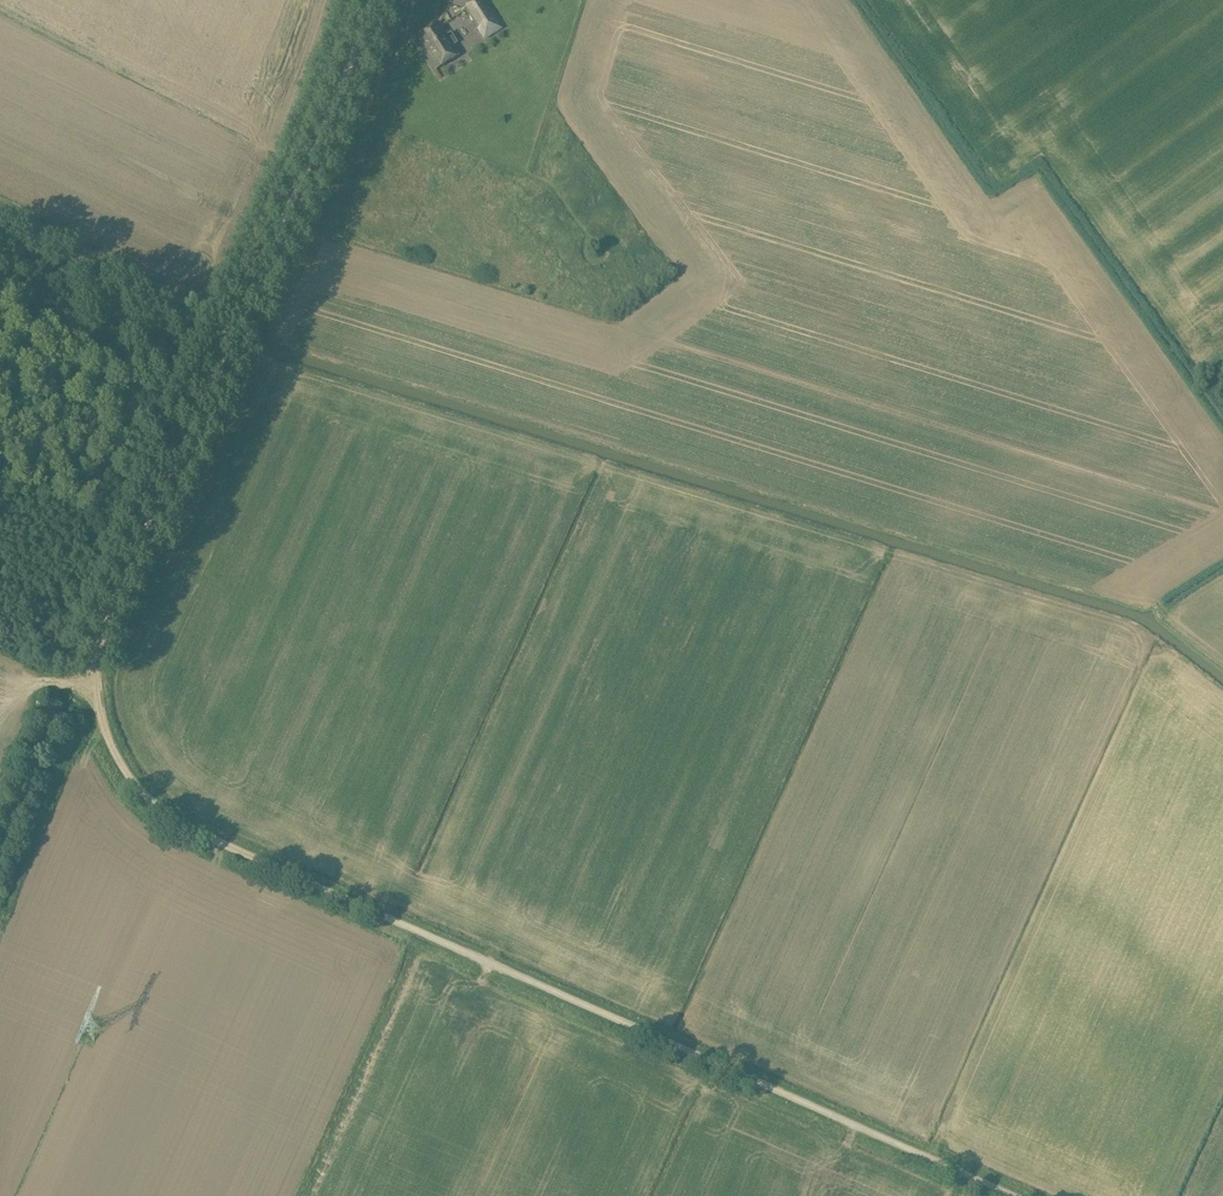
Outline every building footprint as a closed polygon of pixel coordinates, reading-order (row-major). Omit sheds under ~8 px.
[(467,10),(471,17),(474,23),(475,22),(480,30),(496,20),(484,0),(482,0),(467,10)] [(441,23),(417,38),(436,69),(460,53),(441,23)]
